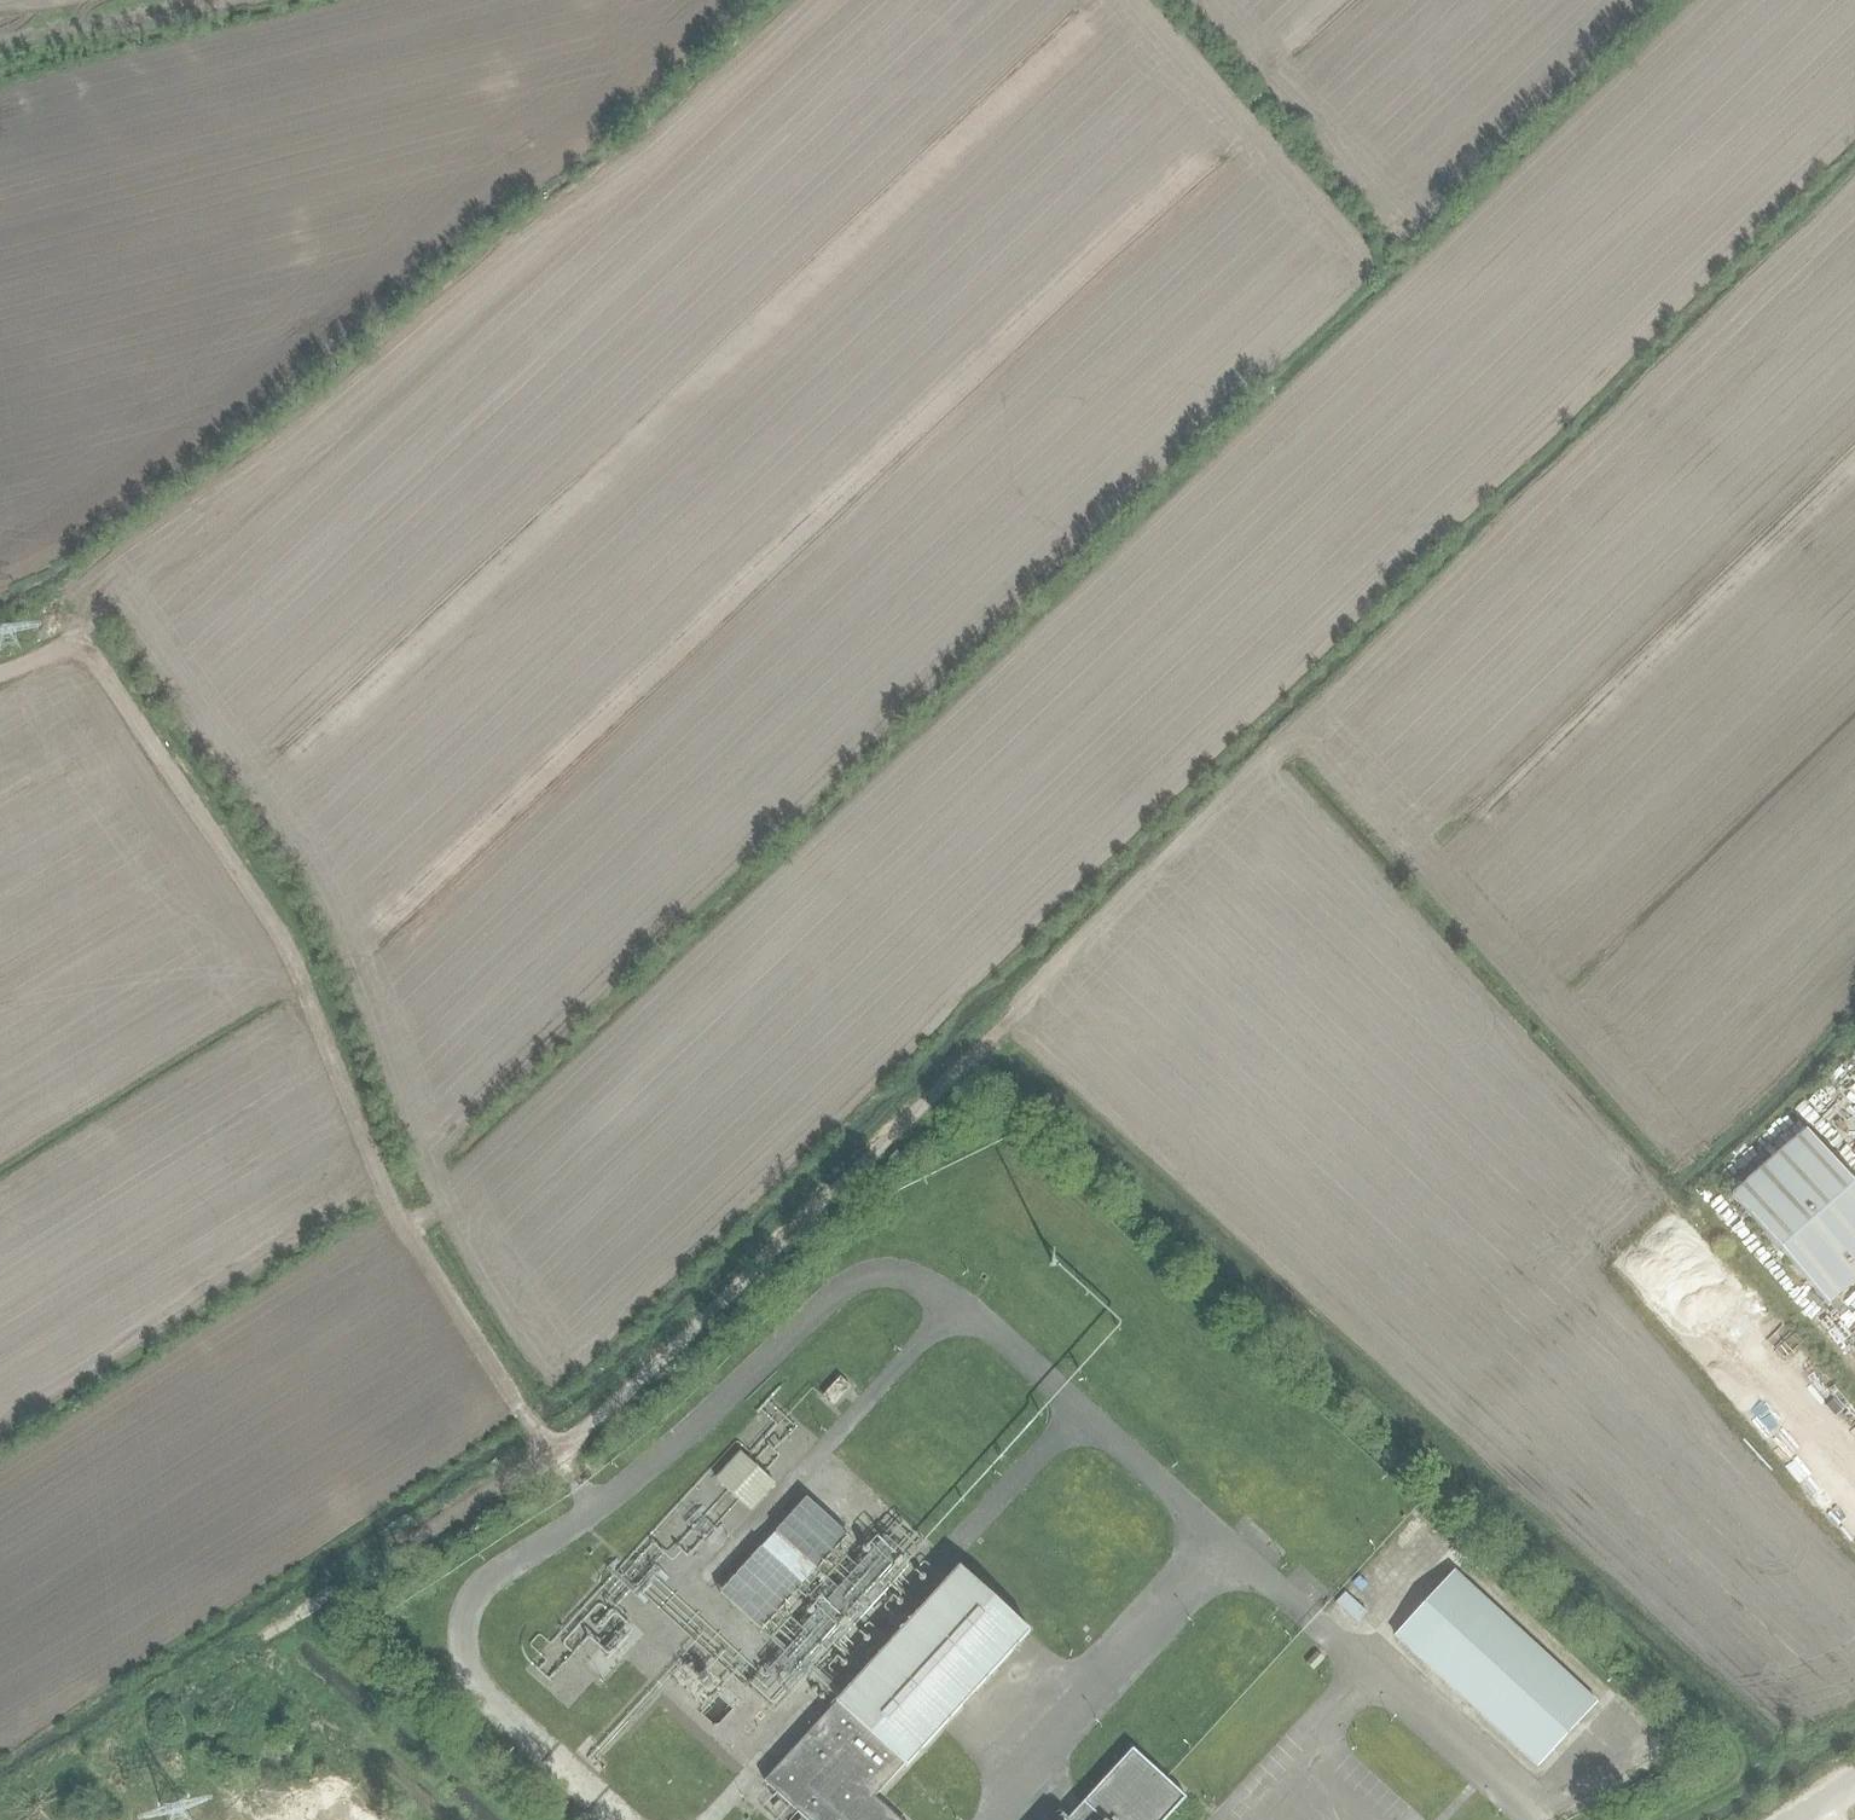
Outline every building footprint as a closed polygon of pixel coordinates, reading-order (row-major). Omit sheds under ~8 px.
[(1829,1306),(1854,1283),(1854,1186),(1805,1129),(1731,1194),(1829,1306)] [(833,1405),(851,1386),(840,1376),(822,1395),(833,1405)] [(751,1510),(776,1483),(741,1450),(715,1478),(751,1510)] [(848,1534),(807,1497),(776,1531),(816,1568),(848,1534)] [(802,1585),(761,1548),(720,1594),(761,1631),(802,1585)] [(904,1763),(907,1766),(1030,1631),(960,1567),(765,1781),(808,1819),(900,1819),(874,1796),(904,1763)] [(1396,1636),(1538,1767),(1597,1703),(1455,1572),(1396,1636)] [(1067,1819),(1166,1819),(1186,1798),(1152,1766),(1133,1748),(1067,1819)]
